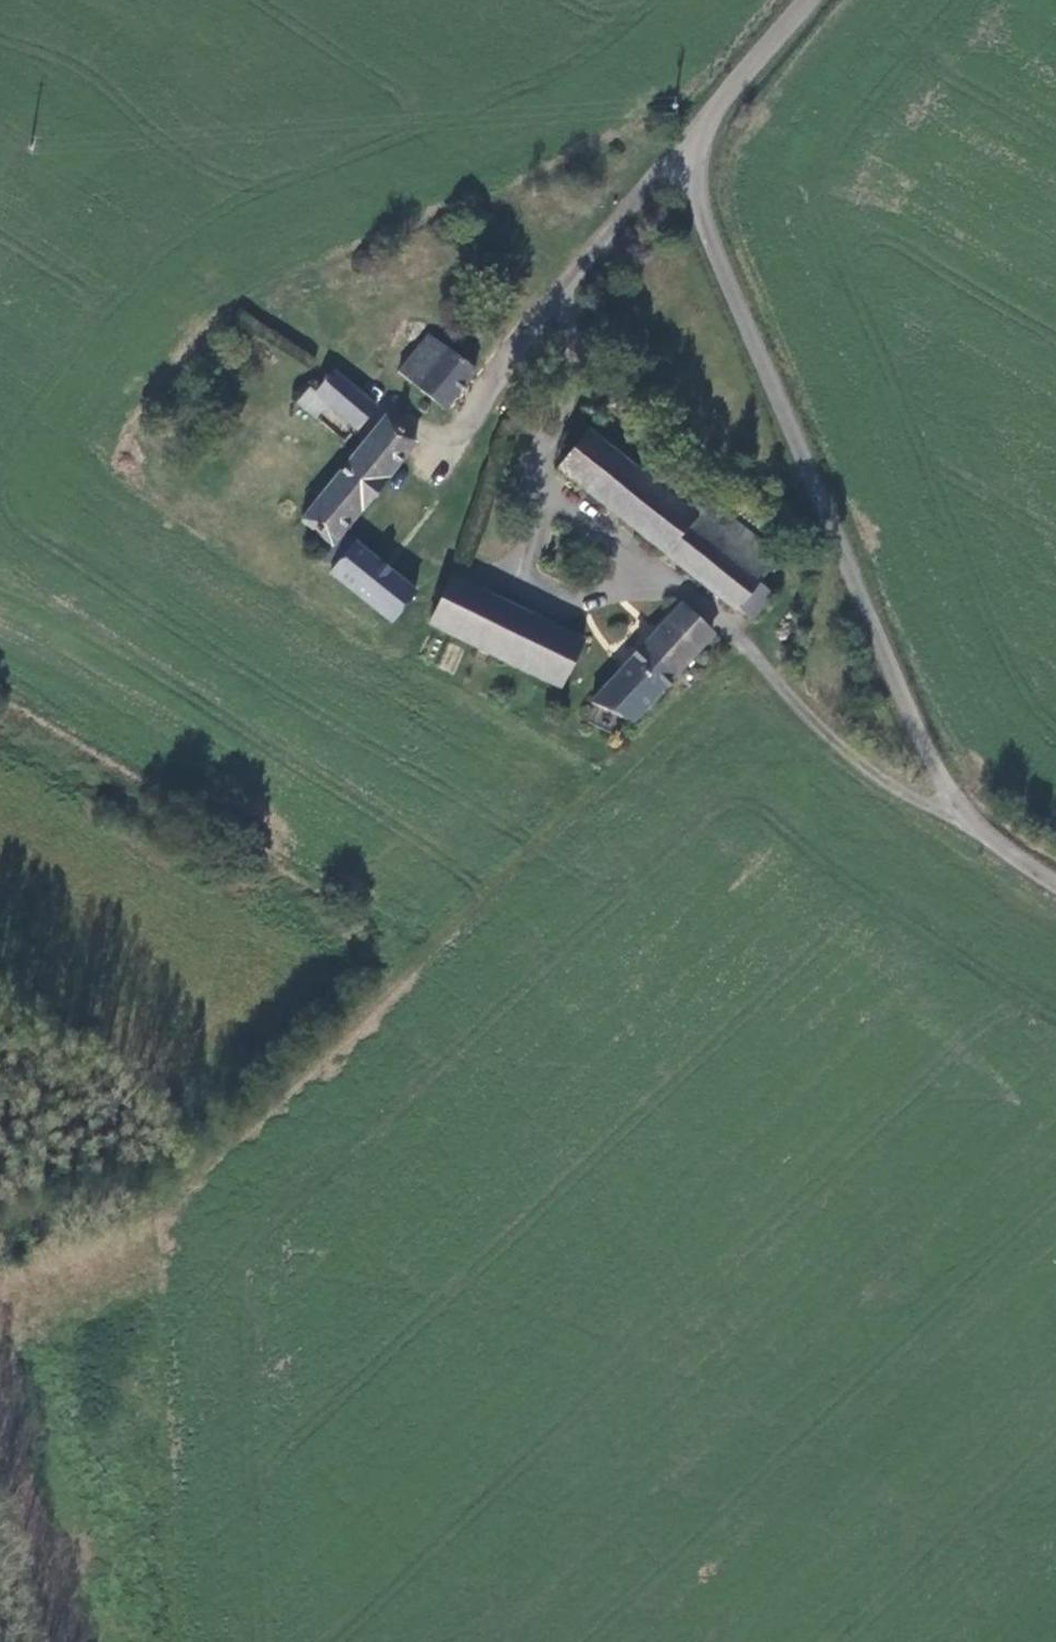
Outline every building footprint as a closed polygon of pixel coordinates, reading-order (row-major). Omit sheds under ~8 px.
[(444,407),(476,368),(472,367),(477,365),(480,360),(481,354),(480,349),(475,344),(469,342),(462,344),(458,348),(456,355),(431,335),(398,370),(444,407)] [(375,406),(369,401),(333,371),(316,393),(309,389),(298,402),(316,419),(328,405),(357,429),(375,406)] [(385,415),(355,452),(302,522),(340,555),(329,572),(389,621),(401,609),(416,591),(341,531),(415,443),(385,415)] [(556,467),(735,611),(737,608),(753,621),(773,594),(758,582),(778,556),(709,500),(713,496),(652,448),(634,469),(587,430),(556,467)] [(583,641),(451,577),(428,622),(558,688),(583,641)] [(591,703),(633,723),(712,635),(680,604),(591,703)]
